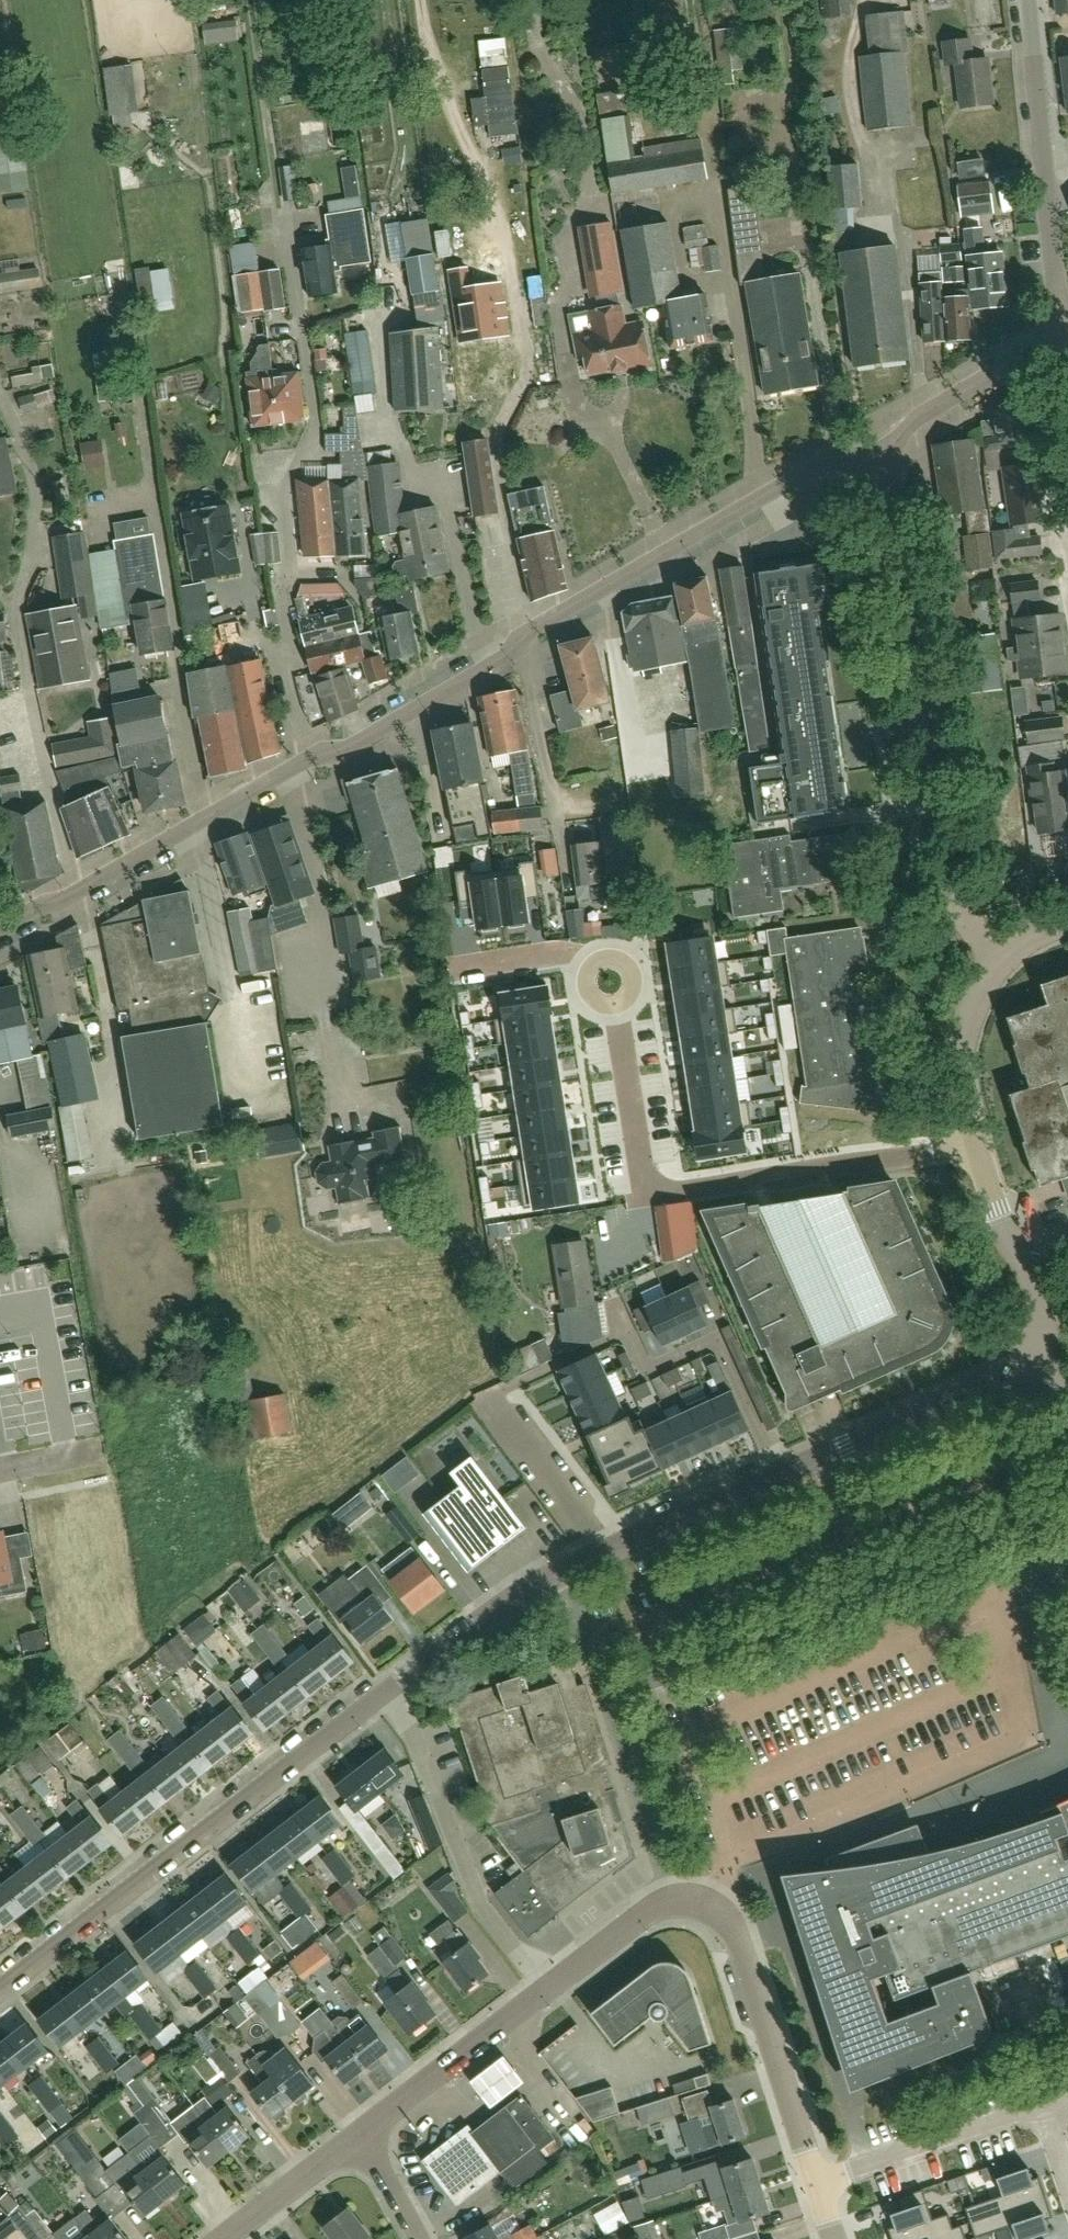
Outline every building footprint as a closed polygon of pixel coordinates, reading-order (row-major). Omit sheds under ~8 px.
[(1057,14),(1067,13),(1067,0),(1055,0),(1057,14)] [(665,78),(674,75),(689,68),(678,44),(671,3),(639,7),(640,11),(630,13),(632,26),(639,26),(640,30),(644,30),(648,55),(648,56),(652,65),(657,63),(665,78)] [(865,16),(870,57),(859,59),(868,132),(912,127),(903,53),(909,52),(905,11),(865,16)] [(714,31),(715,42),(720,84),(734,83),(733,71),(744,70),(739,28),(714,31)] [(969,39),(943,43),(946,66),(956,65),(962,108),(992,104),(988,71),(985,71),(983,59),(971,61),(969,39)] [(634,150),(628,117),(624,90),(609,92),(598,94),(597,94),(601,119),(602,119),(608,163),(607,163),(612,193),(613,195),(709,179),(702,138),(661,145),(634,150)] [(22,135),(21,131),(0,134),(0,194),(31,190),(28,172),(22,135)] [(983,160),(958,164),(961,180),(985,175),(983,160)] [(766,163),(744,174),(749,183),(771,173),(766,163)] [(858,165),(828,168),(832,210),(862,208),(858,165)] [(961,214),(996,210),(992,181),(957,186),(961,214)] [(728,190),(734,240),(742,286),(746,286),(764,395),(818,387),(800,276),(766,281),(753,187),(728,190)] [(328,202),(330,217),(326,217),(330,248),(303,252),(309,297),(337,293),(334,270),(371,264),(361,197),(328,202)] [(406,260),(411,294),(441,290),(436,255),(429,219),(401,223),(407,259),(406,260)] [(612,222),(578,228),(584,260),(591,297),(597,296),(599,309),(589,311),(592,331),(573,335),(578,363),(586,362),(589,375),(608,372),(609,377),(653,369),(645,323),(644,320),(627,323),(623,304),(619,305),(617,293),(624,291),(617,254),(612,222)] [(621,232),(635,309),(635,311),(663,306),(671,350),(713,342),(705,296),(681,301),(667,224),(621,232)] [(718,245),(709,246),(705,224),(684,228),(686,249),(690,249),(693,268),(705,266),(706,272),(722,270),(718,245)] [(982,230),(965,232),(975,310),(1008,306),(1002,254),(985,256),(982,230)] [(835,256),(841,255),(855,367),(883,364),(910,360),(895,248),(868,252),(857,253),(855,231),(833,233),(835,256)] [(940,246),(941,262),(963,261),(961,244),(940,246)] [(965,282),(964,266),(942,268),(944,284),(965,282)] [(150,267),(135,269),(142,314),(157,312),(150,267)] [(43,287),(40,268),(0,274),(0,293),(43,287)] [(285,297),(281,269),(260,272),(263,300),(285,297)] [(467,269),(450,272),(461,343),(507,337),(499,285),(470,289),(467,269)] [(920,276),(918,277),(924,342),(947,340),(943,300),(942,291),(941,275),(920,276)] [(442,292),(418,295),(422,324),(445,321),(442,292)] [(957,298),(943,300),(947,340),(971,338),(967,293),(956,294),(957,298)] [(532,300),(536,326),(549,325),(545,298),(532,300)] [(414,331),(420,410),(444,409),(438,328),(414,331)] [(377,378),(375,378),(372,356),(368,331),(346,334),(349,360),(351,360),(353,370),(355,370),(356,381),(354,381),(355,395),(379,393),(377,378)] [(395,412),(420,410),(414,331),(390,335),(395,412)] [(252,373),(246,374),(253,428),(306,421),(299,374),(279,376),(278,371),(273,371),(270,344),(260,345),(258,349),(259,352),(251,364),(252,373)] [(677,373),(674,356),(662,358),(665,375),(677,373)] [(15,388),(43,382),(43,379),(55,377),(53,364),(12,372),(13,378),(15,388)] [(124,398),(123,388),(121,375),(105,377),(108,401),(124,398)] [(34,394),(19,398),(24,415),(38,411),(34,396),(34,394)] [(1020,397),(992,412),(993,420),(982,421),(986,450),(1029,444),(1028,435),(1033,434),(1029,400),(1020,397)] [(343,407),(344,422),(346,435),(325,436),(327,454),(341,454),(341,481),(329,482),(337,555),(366,554),(359,481),(368,481),(355,407),(343,407)] [(17,492),(5,439),(0,440),(0,496),(17,492)] [(985,510),(975,439),(935,445),(945,514),(966,511),(969,535),(965,535),(970,571),(995,568),(990,533),(991,533),(988,509),(985,510)] [(486,441),(474,443),(464,444),(475,517),(498,514),(486,441)] [(395,463),(392,463),(391,450),(368,453),(370,468),(368,468),(377,540),(400,535),(406,561),(397,563),(394,567),(396,574),(400,577),(409,575),(410,580),(418,579),(405,514),(395,463)] [(94,471),(119,467),(116,453),(91,457),(94,471)] [(1035,464),(1004,468),(1012,525),(1043,520),(1035,464)] [(337,555),(329,482),(299,483),(306,556),(337,555)] [(532,602),(566,584),(545,487),(508,496),(532,602)] [(228,505),(183,514),(196,581),(241,572),(228,505)] [(405,514),(418,579),(449,572),(436,508),(405,514)] [(1016,540),(1015,529),(995,532),(999,558),(1043,553),(1041,537),(1016,540)] [(85,532),(55,537),(57,551),(55,551),(58,571),(60,571),(61,576),(59,576),(62,599),(94,594),(85,532)] [(279,532),(264,533),(267,564),(282,562),(279,532)] [(267,564),(264,533),(250,535),(256,566),(267,564)] [(89,554),(95,588),(102,630),(138,624),(143,654),(170,650),(168,635),(171,634),(168,616),(166,616),(163,602),(152,535),(114,540),(115,549),(89,554)] [(756,565),(786,755),(750,761),(759,817),(851,803),(820,604),(830,602),(828,584),(815,586),(810,556),(756,565)] [(772,748),(744,567),(722,570),(749,752),(772,748)] [(707,577),(675,584),(684,625),(682,626),(688,659),(700,732),(736,727),(725,661),(722,647),(716,618),(707,577)] [(363,597),(381,595),(380,578),(356,580),(356,588),(363,597)] [(1065,641),(1061,614),(1030,618),(1028,600),(1040,598),(1038,582),(1011,585),(1013,602),(1014,602),(1016,619),(1015,619),(1019,647),(1065,641)] [(396,592),(401,615),(381,619),(389,660),(419,653),(411,614),(418,613),(414,590),(396,592)] [(632,604),(623,612),(631,653),(629,653),(632,666),(634,666),(635,669),(644,667),(646,674),(663,671),(662,665),(687,660),(674,596),(632,604)] [(50,608),(64,686),(88,682),(74,606),(50,608)] [(41,690),(64,686),(50,608),(26,611),(41,690)] [(275,609),(264,611),(268,628),(280,626),(275,609)] [(352,609),(301,622),(309,652),(360,640),(352,609)] [(252,645),(251,625),(232,626),(233,646),(252,645)] [(995,634),(960,639),(967,693),(1002,688),(995,634)] [(365,639),(360,640),(364,662),(370,686),(387,679),(381,655),(376,657),(371,637),(365,639)] [(593,637),(561,646),(573,689),(551,695),(561,732),(584,726),(580,709),(610,701),(593,637)] [(360,640),(309,652),(314,674),(316,673),(345,667),(364,662),(360,640)] [(1022,678),(1067,672),(1067,669),(1065,641),(1019,647),(1008,648),(1009,662),(1020,660),(1022,678)] [(280,753),(262,660),(245,664),(264,757),(280,753)] [(248,762),(264,757),(245,664),(229,668),(248,762)] [(246,768),(245,762),(234,708),(229,685),(225,666),(209,670),(189,674),(195,717),(200,716),(212,775),(229,771),(246,768)] [(345,667),(316,673),(329,722),(358,710),(348,669),(346,670),(345,667)] [(145,700),(144,700),(141,685),(113,691),(116,706),(123,743),(118,744),(124,768),(138,765),(147,810),(166,806),(185,803),(171,734),(168,735),(161,697),(145,700)] [(491,756),(503,754),(509,752),(512,768),(530,764),(516,691),(480,698),(491,756)] [(91,736),(80,738),(84,762),(112,757),(120,756),(113,717),(89,722),(91,736)] [(1062,718),(1028,722),(1030,741),(1064,737),(1064,735),(1062,718)] [(457,844),(479,839),(493,837),(482,782),(484,781),(473,724),(435,731),(454,828),(457,844)] [(700,728),(673,730),(679,796),(706,794),(700,728)] [(104,775),(97,761),(58,771),(65,789),(63,789),(70,804),(61,808),(78,857),(130,833),(104,775)] [(1055,772),(1054,763),(1029,767),(1032,790),(1034,790),(1040,833),(1067,829),(1067,771),(1055,772)] [(517,797),(535,794),(530,764),(512,768),(517,797)] [(402,891),(398,877),(427,868),(398,770),(399,770),(399,768),(395,769),(395,770),(351,783),(351,782),(348,783),(373,868),(364,870),(369,885),(374,884),(379,898),(402,891)] [(0,779),(0,786),(19,881),(60,873),(46,800),(22,805),(19,790),(22,789),(19,775),(0,779)] [(495,834),(545,829),(542,806),(493,813),(495,834)] [(253,835),(277,904),(272,906),(269,918),(254,921),(251,907),(228,912),(241,976),(259,973),(259,972),(277,969),(272,935),(308,922),(300,898),(315,893),(291,822),(253,835)] [(235,894),(248,889),(250,895),(268,889),(249,833),(218,844),(235,894)] [(734,917),(784,910),(781,888),(858,877),(852,833),(792,842),(791,834),(734,843),(738,869),(728,870),(734,917)] [(610,895),(604,842),(574,846),(578,884),(592,883),(594,897),(610,895)] [(520,866),(496,870),(503,925),(512,924),(512,927),(526,926),(525,922),(529,921),(526,899),(540,897),(535,861),(520,863),(520,866)] [(471,870),(456,872),(460,903),(475,901),(479,928),(482,928),(483,932),(497,930),(496,926),(503,925),(496,870),(472,873),(471,870)] [(614,879),(616,898),(641,895),(638,876),(614,879)] [(209,993),(192,894),(183,879),(104,924),(119,1011),(138,1007),(143,1033),(124,1036),(143,1140),(225,1125),(207,1023),(206,1024),(201,994),(209,993)] [(350,952),(355,981),(381,977),(376,946),(364,948),(358,915),(335,919),(341,953),(350,952)] [(29,956),(42,1017),(79,1009),(70,969),(87,965),(79,926),(58,937),(61,949),(29,956)] [(878,1077),(883,1076),(869,987),(865,988),(858,939),(862,938),(860,928),(788,939),(786,927),(767,930),(771,956),(788,953),(798,1020),(795,1020),(791,999),(779,1001),(786,1044),(798,1042),(795,1024),(799,1023),(808,1086),(802,1085),(800,1103),(878,1112),(885,1111),(891,1107),(894,1101),(895,1094),(892,1087),(886,1083),(879,1081),(878,1077)] [(766,930),(757,932),(759,945),(768,944),(766,930)] [(714,939),(669,946),(673,970),(717,963),(717,962),(714,939)] [(771,956),(763,958),(765,971),(773,970),(774,970),(772,956),(771,956)] [(717,963),(673,970),(676,993),(721,986),(721,985),(730,984),(727,961),(717,962),(717,963)] [(1042,984),(1049,1005),(1008,1018),(1031,1088),(1011,1094),(1041,1186),(1067,1177),(1067,976),(1042,984)] [(769,979),(760,980),(762,994),(771,992),(769,979)] [(550,986),(496,995),(500,1020),(500,1021),(551,1013),(552,1014),(554,1013),(550,986)] [(721,986),(676,993),(680,1017),(725,1010),(724,1009),(721,986)] [(34,1056),(20,988),(0,992),(0,1064),(34,1056)] [(725,1010),(680,1017),(683,1040),(728,1033),(728,1032),(738,1031),(734,1007),(724,1009),(725,1010)] [(469,1011),(460,1013),(462,1026),(471,1025),(469,1011)] [(500,1020),(494,1021),(498,1046),(510,1044),(509,1043),(555,1036),(552,1014),(551,1013),(500,1021),(500,1020)] [(775,1013),(766,1014),(768,1027),(777,1026),(775,1013)] [(777,1026),(768,1027),(770,1040),(779,1039),(777,1026)] [(101,1099),(86,1033),(43,1043),(47,1062),(52,1062),(61,1105),(59,1106),(70,1164),(93,1159),(83,1103),(101,1099)] [(728,1033),(683,1040),(687,1063),(732,1057),(728,1033)] [(473,1035),(464,1036),(466,1049),(475,1048),(473,1035)] [(555,1036),(509,1043),(510,1044),(513,1067),(559,1060),(555,1036)] [(475,1048),(466,1049),(468,1063),(477,1061),(475,1048)] [(732,1057),(687,1063),(690,1087),(735,1080),(732,1057)] [(782,1059),(773,1061),(775,1074),(784,1073),(782,1059)] [(559,1060),(513,1067),(517,1090),(562,1083),(559,1060)] [(784,1073),(775,1074),(777,1087),(786,1086),(784,1073)] [(30,1111),(10,1115),(14,1137),(58,1129),(48,1077),(24,1081),(30,1111)] [(735,1080),(690,1087),(694,1110),(739,1104),(739,1103),(735,1080)] [(480,1082),(471,1083),(473,1096),(482,1095),(480,1082)] [(562,1083),(517,1090),(520,1114),(566,1106),(562,1083)] [(482,1095),(473,1096),(475,1109),(484,1108),(482,1095)] [(739,1104),(694,1110),(697,1133),(698,1134),(742,1127),(742,1126),(752,1124),(749,1101),(739,1103),(739,1104)] [(566,1106),(520,1114),(524,1137),(570,1130),(566,1106)] [(789,1106),(780,1108),(782,1121),(791,1120),(789,1106)] [(492,1117),(477,1119),(480,1142),(496,1140),(492,1117)] [(791,1120),(782,1121),(784,1134),(793,1133),(791,1120)] [(255,1130),(260,1158),(306,1150),(301,1122),(255,1130)] [(333,1187),(338,1186),(341,1204),(371,1198),(368,1180),(377,1179),(374,1164),(404,1158),(398,1126),(375,1131),(376,1139),(354,1143),(354,1140),(330,1145),(333,1162),(328,1163),(324,1165),(321,1168),(319,1173),(319,1177),(320,1182),(324,1185),(328,1187),(333,1187)] [(697,1133),(695,1133),(698,1158),(746,1151),(742,1127),(698,1134),(697,1133)] [(570,1130),(524,1137),(527,1159),(528,1160),(573,1153),(570,1130)] [(489,1142),(480,1143),(482,1156),(491,1155),(489,1142)] [(527,1159),(517,1160),(521,1185),(531,1184),(577,1177),(573,1153),(528,1160),(527,1159)] [(488,1176),(479,1178),(481,1191),(490,1189),(488,1176)] [(521,1186),(508,1188),(511,1209),(524,1207),(524,1210),(535,1208),(535,1210),(581,1203),(577,1177),(531,1184),(521,1185),(521,1186)] [(762,1334),(795,1410),(934,1349),(936,1348),(940,1345),(942,1343),(943,1342),(945,1340),(947,1336),(949,1334),(950,1331),(951,1329),(951,1325),(952,1322),(952,1320),(952,1316),(951,1312),(951,1309),(950,1307),(949,1305),(895,1183),(843,1191),(843,1193),(829,1195),(823,1182),(769,1191),(775,1203),(760,1206),(759,1204),(707,1213),(730,1260),(730,1275),(736,1275),(743,1290),(743,1305),(749,1305),(756,1320),(757,1335),(762,1334)] [(490,1189),(481,1191),(483,1204),(492,1203),(490,1189)] [(687,1203),(657,1211),(654,1212),(662,1256),(695,1250),(687,1203)] [(599,1301),(594,1302),(585,1241),(556,1246),(565,1306),(568,1306),(569,1312),(558,1313),(565,1353),(604,1336),(599,1301)] [(688,1286),(689,1288),(668,1297),(685,1335),(707,1326),(708,1326),(695,1297),(706,1292),(700,1280),(688,1286)] [(645,1333),(655,1328),(663,1346),(665,1346),(664,1345),(685,1335),(668,1297),(647,1307),(646,1305),(634,1310),(645,1333)] [(730,1325),(721,1329),(727,1341),(736,1337),(730,1325)] [(554,1359),(546,1338),(532,1344),(541,1364),(554,1359)] [(627,1352),(619,1356),(630,1380),(638,1376),(627,1352)] [(598,1354),(597,1353),(558,1371),(568,1393),(578,1415),(588,1436),(610,1484),(626,1477),(629,1485),(663,1469),(685,1460),(706,1450),(728,1440),(749,1430),(749,1431),(750,1430),(732,1391),(731,1392),(711,1401),(709,1396),(708,1397),(687,1407),(686,1407),(688,1412),(667,1421),(647,1431),(645,1428),(644,1428),(637,1432),(630,1417),(630,1416),(626,1418),(617,1397),(607,1376),(597,1355),(598,1354)] [(256,1400),(247,1356),(226,1360),(241,1441),(257,1438),(257,1437),(292,1431),(285,1394),(256,1400)] [(700,1358),(692,1362),(697,1374),(705,1370),(700,1358)] [(746,1359),(737,1363),(742,1375),(751,1371),(746,1359)] [(678,1368),(662,1375),(667,1387),(683,1380),(678,1368)] [(647,1382),(631,1389),(637,1401),(653,1394),(647,1382)] [(761,1393),(752,1397),(758,1409),(767,1405),(761,1393)] [(564,1455),(542,1466),(547,1475),(569,1464),(564,1455)] [(443,1500),(425,1514),(469,1572),(490,1556),(487,1552),(503,1539),(507,1543),(528,1527),(474,1456),(450,1474),(466,1495),(449,1508),(443,1500)] [(407,1457),(396,1466),(409,1483),(421,1475),(407,1457)] [(541,1517),(559,1509),(554,1498),(536,1506),(541,1517)] [(421,1534),(398,1505),(386,1515),(409,1544),(421,1534)] [(0,1583),(3,1595),(26,1591),(20,1558),(7,1560),(2,1532),(0,1533),(0,1583)] [(398,1559),(410,1574),(396,1585),(416,1612),(446,1590),(423,1558),(422,1559),(413,1547),(398,1559)] [(342,1623),(345,1621),(363,1643),(395,1618),(374,1592),(383,1585),(368,1566),(350,1580),(356,1588),(330,1608),(342,1623)] [(331,1678),(353,1661),(334,1637),(319,1617),(308,1626),(323,1645),(312,1654),(331,1678)] [(258,1629),(252,1634),(263,1649),(277,1639),(265,1624),(258,1629)] [(172,1676),(185,1667),(197,1656),(179,1633),(155,1652),(172,1676)] [(277,1639),(263,1649),(276,1665),(283,1660),(289,1655),(277,1639)] [(331,1678),(312,1654),(291,1671),(310,1695),(331,1678)] [(534,1788),(552,1783),(604,1766),(578,1686),(574,1687),(566,1661),(526,1674),(521,1657),(481,1670),(488,1692),(479,1694),(478,1691),(465,1695),(467,1698),(450,1703),(457,1725),(460,1723),(480,1785),(477,1787),(489,1826),(540,1810),(534,1788)] [(151,1706),(157,1701),(151,1694),(129,1665),(118,1673),(147,1709),(151,1706)] [(310,1695),(291,1671),(270,1687),(289,1712),(310,1695)] [(242,1677),(231,1685),(246,1706),(248,1705),(267,1729),(289,1712),(270,1687),(257,1697),(242,1677)] [(231,1751),(253,1734),(219,1689),(208,1697),(223,1718),(212,1727),(231,1751)] [(164,1696),(157,1701),(151,1706),(163,1721),(176,1711),(164,1696)] [(188,1727),(176,1711),(163,1721),(175,1737),(182,1732),(188,1727)] [(70,1724),(46,1742),(60,1760),(84,1742),(70,1724)] [(231,1751),(212,1727),(191,1743),(209,1768),(231,1751)] [(115,1734),(108,1739),(120,1754),(133,1745),(121,1730),(115,1734)] [(209,1768),(191,1743),(169,1760),(188,1784),(209,1768)] [(133,1745),(120,1754),(132,1771),(139,1765),(140,1764),(145,1760),(133,1745)] [(40,1746),(16,1764),(30,1783),(54,1765),(40,1746)] [(362,1767),(381,1793),(405,1775),(385,1749),(362,1767)] [(188,1784),(169,1760),(148,1777),(166,1801),(188,1784)] [(604,1766),(552,1783),(563,1819),(580,1814),(583,1822),(618,1811),(604,1766)] [(358,1812),(381,1793),(362,1767),(338,1786),(358,1812)] [(166,1801),(148,1777),(126,1793),(145,1818),(166,1801)] [(145,1818),(126,1793),(114,1803),(99,1783),(88,1791),(103,1811),(104,1811),(123,1835),(145,1818)] [(506,1870),(514,1879),(496,1893),(529,1936),(633,1856),(618,1811),(583,1822),(580,1814),(563,1819),(552,1783),(534,1788),(540,1810),(489,1826),(517,1862),(506,1870)] [(319,1839),(341,1822),(322,1798),(300,1815),(319,1839)] [(78,1799),(67,1807),(82,1827),(71,1836),(90,1860),(112,1843),(93,1819),(78,1799)] [(1063,1812),(1001,1833),(960,1845),(929,1852),(918,1824),(826,1859),(830,1870),(782,1875),(851,2090),(986,2037),(989,2034),(990,2030),(991,2024),(971,1970),(1067,1934),(1067,1799),(1059,1803),(1063,1812)] [(17,1810),(11,1815),(23,1830),(35,1820),(24,1805),(17,1810)] [(431,1812),(417,1817),(430,1848),(443,1843),(431,1812)] [(319,1839),(300,1815),(279,1832),(297,1856),(319,1839)] [(35,1820),(23,1830),(31,1841),(31,1842),(35,1846),(41,1841),(48,1836),(45,1832),(35,1820)] [(367,1820),(356,1829),(395,1879),(406,1870),(388,1846),(367,1820)] [(297,1856),(279,1832),(257,1849),(276,1873),(297,1856)] [(90,1860),(71,1836),(49,1853),(68,1877),(90,1860)] [(329,1853),(322,1859),(327,1866),(332,1872),(346,1862),(335,1848),(329,1853)] [(286,1886),(276,1873),(257,1849),(235,1866),(265,1903),(279,1892),(286,1886)] [(68,1877),(49,1853),(28,1869),(47,1894),(68,1877)] [(346,1862),(332,1872),(341,1883),(343,1887),(345,1885),(350,1881),(351,1880),(356,1876),(346,1862)] [(47,1894),(28,1869),(6,1886),(25,1910),(47,1894)] [(449,1872),(428,1888),(454,1923),(470,1911),(455,1892),(461,1887),(449,1872)] [(205,1895),(224,1919),(246,1902),(227,1877),(205,1895)] [(292,1881),(286,1886),(279,1892),(289,1906),(303,1895),(292,1881)] [(339,1902),(362,1915),(373,1898),(350,1884),(339,1902)] [(6,1886),(0,1891),(0,1922),(4,1927),(25,1910),(6,1886)] [(224,1919),(205,1895),(183,1911),(202,1935),(213,1927),(219,1933),(228,1926),(223,1919),(224,1919)] [(307,1914),(313,1909),(303,1895),(289,1906),(293,1911),(300,1919),(307,1914)] [(202,1935),(183,1911),(162,1928),(180,1952),(188,1962),(210,1945),(202,1935)] [(307,1914),(300,1919),(298,1921),(309,1936),(319,1929),(307,1914)] [(438,1945),(445,1940),(455,1954),(444,1962),(466,1991),(489,1974),(478,1959),(481,1957),(470,1943),(469,1944),(459,1930),(458,1931),(449,1919),(430,1934),(438,1945)] [(411,1985),(399,1971),(400,1970),(396,1965),(408,1956),(393,1935),(392,1936),(385,1926),(373,1935),(381,1945),(380,1946),(368,1955),(387,1980),(398,1995),(388,2003),(412,2033),(435,2015),(412,1984),(411,1985)] [(234,1932),(227,1938),(238,1951),(251,1940),(241,1927),(234,1932)] [(180,1952),(162,1928),(140,1945),(158,1969),(180,1952)] [(251,1940),(238,1951),(248,1965),(255,1960),(262,1970),(269,1964),(270,1964),(262,1954),(251,1940)] [(316,1943),(290,1963),(296,1972),(322,1952),(316,1943)] [(129,1953),(107,1970),(126,1994),(148,1977),(129,1953)] [(197,1961),(184,1971),(184,1972),(195,1985),(208,1974),(197,1961)] [(661,2021),(666,2019),(691,2051),(712,2044),(691,1979),(687,1971),(679,1964),(670,1961),(660,1962),(652,1967),(591,2014),(616,2045),(652,2017),(656,2020),(661,2021)] [(330,1976),(334,1981),(332,1982),(353,2009),(364,2001),(343,1974),(339,1969),(330,1976)] [(107,1970),(86,1987),(104,2011),(114,2003),(125,2017),(130,2013),(136,2008),(129,1999),(126,1994),(107,1970)] [(208,1974),(195,1985),(205,1998),(218,1988),(208,1974)] [(86,1987),(64,2003),(83,2027),(104,2011),(86,1987)] [(256,1988),(244,1997),(260,2017),(261,2016),(277,2037),(288,2029),(271,2007),(256,1988)] [(281,1999),(271,2007),(288,2029),(292,2034),(302,2026),(281,1999)] [(83,2027),(64,2003),(42,2020),(60,2044),(83,2027)] [(130,2013),(140,2026),(152,2017),(142,2004),(136,2008),(130,2013)] [(331,2022),(333,2023),(334,2023),(368,2067),(368,2066),(373,2069),(381,2063),(380,2057),(390,2050),(370,2025),(369,2026),(360,2015),(351,2022),(348,2018),(339,2016),(331,2022)] [(162,2031),(152,2017),(140,2026),(150,2040),(150,2039),(162,2031)] [(348,2082),(353,2085),(361,2079),(359,2073),(368,2067),(334,2023),(333,2023),(317,2036),(315,2049),(324,2061),(327,2058),(346,2083),(348,2082)] [(7,2042),(25,2066),(47,2049),(29,2025),(7,2042)] [(93,2041),(86,2047),(96,2060),(110,2050),(100,2037),(93,2041)] [(7,2042),(0,2047),(0,2078),(4,2083),(25,2066),(7,2042)] [(220,2046),(209,2055),(231,2082),(241,2073),(220,2046)] [(110,2050),(96,2060),(107,2074),(114,2069),(120,2064),(110,2050)] [(268,2055),(259,2056),(294,2102),(295,2102),(300,2105),(308,2099),(307,2093),(316,2086),(297,2060),(295,2061),(287,2050),(278,2057),(268,2055)] [(504,2053),(472,2077),(491,2101),(523,2077),(504,2053)] [(287,2115),(285,2109),(294,2102),(259,2056),(249,2064),(265,2085),(253,2094),(273,2119),(274,2118),(279,2121),(287,2115)] [(709,2074),(695,2078),(698,2089),(712,2085),(709,2074)] [(36,2080),(29,2086),(39,2099),(53,2089),(42,2075),(36,2080)] [(216,2107),(224,2100),(234,2093),(220,2075),(202,2089),(216,2107)] [(695,2078),(685,2081),(689,2092),(698,2089),(698,2087),(695,2078)] [(678,2095),(689,2092),(685,2081),(675,2084),(678,2095)] [(576,2099),(595,2123),(621,2114),(613,2087),(576,2099)] [(53,2089),(39,2099),(49,2113),(50,2112),(57,2107),(69,2123),(75,2118),(74,2118),(62,2103),(63,2103),(53,2089)] [(690,2120),(680,2124),(690,2154),(710,2148),(747,2137),(735,2100),(713,2107),(708,2091),(683,2099),(690,2120)] [(523,2096),(522,2097),(507,2108),(474,2133),(470,2127),(425,2162),(459,2205),(502,2172),(515,2188),(548,2163),(539,2152),(541,2151),(546,2157),(561,2146),(523,2096)] [(230,2107),(219,2115),(206,2097),(195,2106),(209,2123),(222,2140),(219,2142),(223,2147),(227,2144),(232,2150),(251,2135),(230,2107)] [(655,2102),(661,2119),(676,2114),(670,2097),(655,2102)] [(135,2113),(134,2113),(148,2131),(167,2116),(154,2098),(135,2113)] [(209,2123),(195,2106),(194,2106),(194,2105),(172,2122),(181,2133),(179,2135),(185,2143),(188,2140),(210,2167),(232,2150),(227,2144),(223,2147),(219,2142),(222,2140),(209,2123)] [(9,2122),(0,2110),(0,2129),(9,2122)] [(167,2116),(148,2131),(152,2136),(161,2148),(179,2135),(181,2133),(172,2122),(167,2116)] [(49,2119),(38,2127),(47,2139),(57,2130),(49,2119)] [(0,2129),(0,2137),(6,2146),(14,2140),(20,2136),(9,2122),(0,2129)] [(161,2148),(152,2136),(130,2153),(133,2158),(134,2158),(158,2190),(155,2192),(159,2197),(163,2194),(167,2199),(166,2200),(187,2184),(166,2156),(167,2155),(161,2148)] [(81,2155),(71,2163),(84,2180),(104,2165),(90,2148),(81,2155)] [(134,2158),(133,2158),(130,2153),(108,2170),(117,2182),(118,2181),(123,2188),(135,2202),(146,2216),(167,2199),(163,2194),(159,2197),(155,2192),(158,2190),(134,2158)] [(651,2176),(641,2179),(647,2199),(687,2186),(686,2184),(705,2178),(712,2201),(713,2201),(722,2198),(762,2185),(754,2158),(734,2165),(726,2167),(724,2159),(701,2166),(682,2171),(681,2166),(651,2176)] [(1003,2196),(965,2208),(971,2223),(1046,2197),(1039,2177),(1032,2179),(1028,2167),(1010,2173),(1006,2161),(993,2165),(997,2178),(1003,2196)] [(104,2165),(84,2180),(97,2198),(108,2190),(117,2182),(108,2170),(104,2165)] [(964,2175),(955,2178),(960,2191),(968,2188),(964,2175)] [(951,2194),(960,2191),(955,2178),(947,2181),(951,2194)] [(722,2198),(713,2201),(717,2212),(725,2210),(729,2224),(729,2225),(741,2222),(755,2217),(771,2212),(762,2185),(722,2198)] [(901,2209),(890,2213),(895,2225),(888,2228),(892,2238),(918,2238),(953,2227),(948,2213),(933,2219),(923,2189),(897,2198),(901,2209)] [(971,2223),(975,2237),(988,2233),(1008,2227),(1012,2238),(1029,2238),(1052,2231),(1048,2219),(1053,2217),(1046,2197),(971,2223)] [(8,2215),(16,2224),(28,2238),(44,2238),(27,2215),(19,2206),(8,2215)] [(628,2223),(620,2207),(599,2218),(607,2234),(628,2223)] [(44,2238),(59,2238),(54,2233),(36,2209),(27,2215),(44,2238)] [(78,2216),(95,2238),(128,2238),(112,2218),(101,2227),(87,2209),(78,2216)] [(350,2209),(326,2227),(335,2238),(372,2238),(373,2238),(350,2209)] [(10,2221),(0,2210),(0,2231),(10,2221)] [(54,2233),(59,2238),(95,2238),(78,2216),(77,2215),(54,2233)] [(651,2220),(636,2225),(640,2238),(658,2238),(651,2220)] [(699,2232),(701,2238),(725,2238),(731,2237),(727,2223),(699,2232)] [(498,2238),(491,2226),(467,2238),(535,2238),(539,2237),(531,2224),(512,2234),(511,2231),(498,2238)] [(918,2238),(966,2238),(961,2224),(953,2227),(918,2238)]
